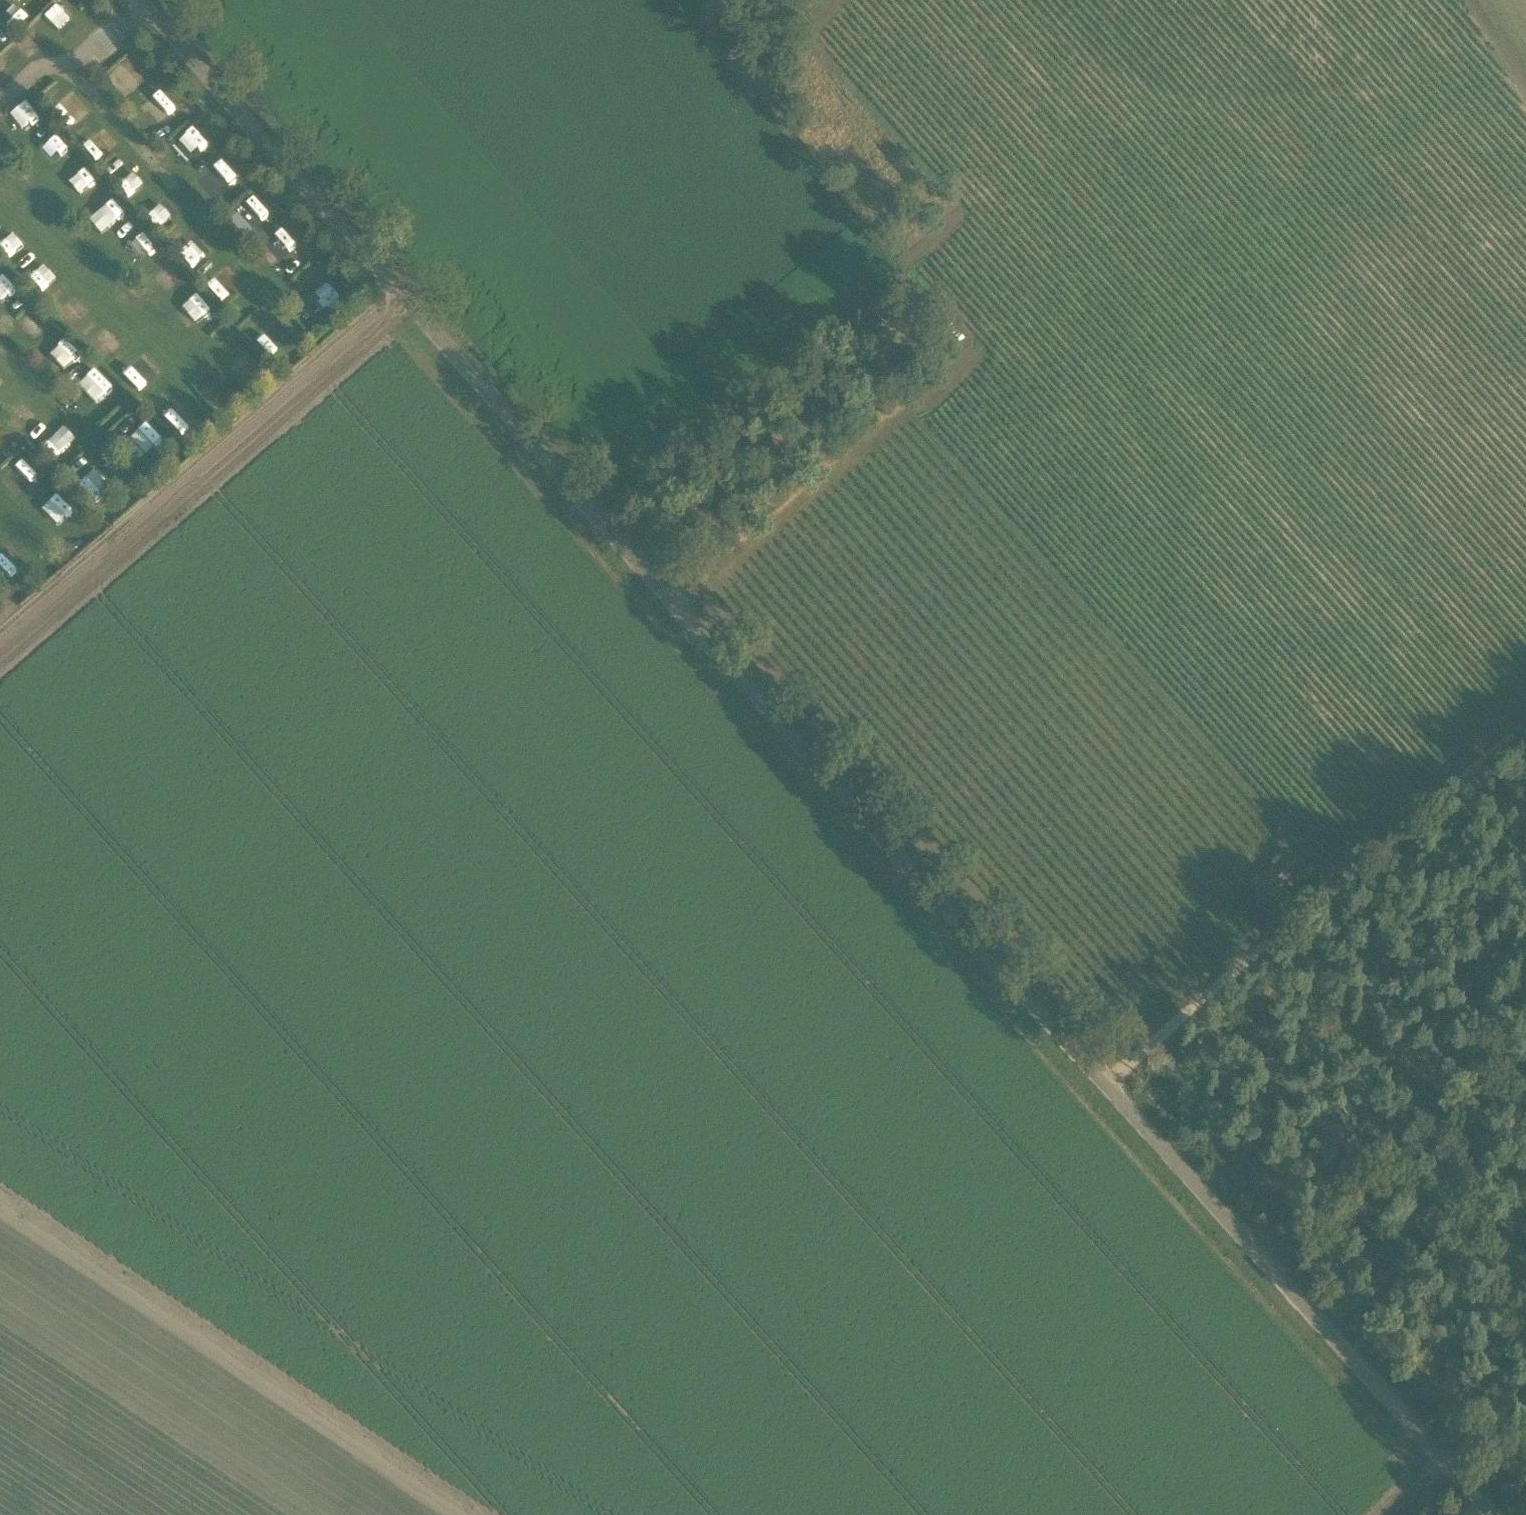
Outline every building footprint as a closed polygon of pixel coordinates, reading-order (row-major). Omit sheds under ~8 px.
[(55,6),(44,19),(67,37),(77,24),(55,6)] [(128,95),(146,75),(130,60),(111,80),(128,95)] [(68,130),(91,108),(74,90),(51,112),(68,130)] [(144,106),(161,122),(176,107),(159,90),(144,106)] [(171,148),(185,162),(206,142),(192,128),(171,148)] [(96,161),(116,142),(105,130),(85,148),(96,161)] [(41,149),(54,162),(68,150),(55,136),(41,149)] [(214,199),(222,191),(224,193),(239,178),(220,160),(197,182),(214,199)] [(129,199),(151,180),(138,166),(117,185),(129,199)] [(83,197),(97,183),(83,168),(69,182),(83,197)] [(232,217),(248,234),(270,214),(253,197),(232,217)] [(168,198),(147,217),(158,229),(179,210),(168,198)] [(108,225),(125,218),(118,202),(101,209),(108,225)] [(0,242),(0,247),(11,258),(31,238),(19,225),(0,242)] [(260,251),(274,266),(297,245),(283,229),(260,251)] [(134,266),(154,246),(140,232),(120,251),(134,266)] [(201,233),(178,252),(192,268),(215,249),(201,233)] [(30,278),(42,291),(63,272),(51,258),(30,278)] [(158,296),(182,279),(173,266),(148,282),(158,296)] [(224,303),(245,283),(229,267),(208,287),(224,303)] [(18,289),(4,275),(0,278),(0,306),(18,289)] [(314,295),(326,310),(340,298),(328,284),(314,295)] [(197,295),(185,308),(201,323),(213,310),(197,295)] [(36,314),(26,324),(39,335),(48,325),(36,314)] [(270,356),(293,336),(280,321),(257,341),(270,356)] [(68,366),(77,351),(66,345),(57,360),(68,366)] [(124,373),(139,390),(162,371),(146,353),(124,373)] [(12,376),(0,363),(0,386),(12,376)] [(78,385),(97,405),(114,389),(96,369),(78,385)] [(165,418),(182,435),(199,419),(182,401),(165,418)] [(139,462),(162,439),(147,424),(124,446),(139,462)] [(1,483),(17,497),(37,474),(21,460),(1,483)] [(90,500),(110,489),(100,470),(79,481),(90,500)] [(55,495),(41,509),(58,526),(72,512),(55,495)] [(11,577),(31,555),(13,540),(0,555),(0,567),(11,577)] [(1255,885),(1272,905),(1304,878),(1288,858),(1255,885)]
